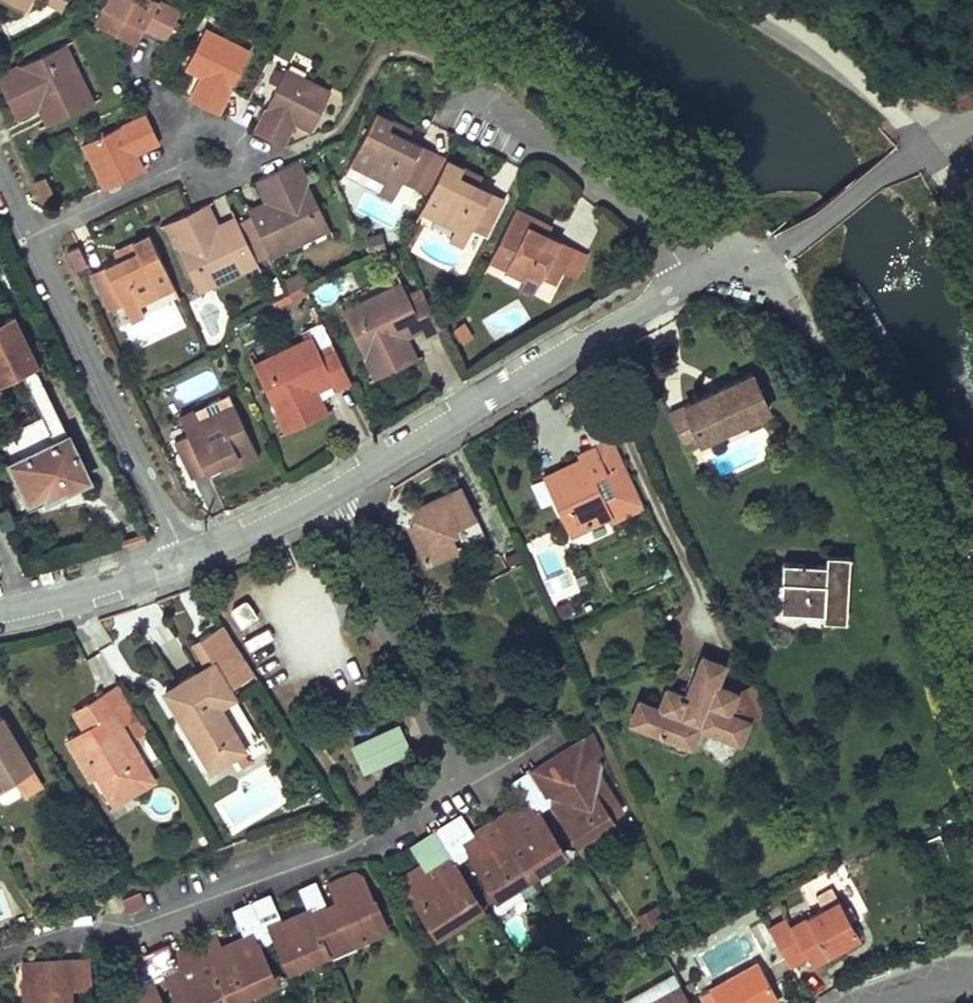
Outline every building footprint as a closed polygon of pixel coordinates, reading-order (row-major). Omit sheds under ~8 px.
[(11,3),(25,10),(29,0),(5,0),(11,3)] [(153,0),(108,0),(95,26),(134,46),(144,30),(164,42),(178,14),(153,0)] [(240,68),(248,52),(204,31),(184,70),(200,78),(189,99),(201,105),(217,114),(230,88),(240,68)] [(64,43),(42,55),(47,64),(69,53),(64,43)] [(0,74),(0,84),(6,97),(15,117),(39,107),(47,125),(94,103),(69,53),(47,64),(42,55),(13,69),(0,74)] [(259,78),(240,68),(230,88),(248,98),(259,78)] [(309,132),(328,93),(285,71),(277,88),(267,107),(254,132),(267,139),(284,146),(295,125),(309,132)] [(277,88),(259,78),(248,98),(267,107),(277,88)] [(144,113),(81,144),(102,189),(142,171),(135,154),(157,144),(150,128),(144,113)] [(391,122),(377,114),(351,163),(384,181),(389,172),(404,180),(416,187),(434,155),(407,140),(388,130),(391,122)] [(412,132),(391,122),(388,130),(407,140),(412,132)] [(157,144),(135,154),(142,171),(164,160),(157,144)] [(459,164),(445,156),(416,209),(450,226),(455,217),(469,226),(481,232),(501,197),(474,183),(455,172),(459,164)] [(319,207),(296,161),(273,172),(256,180),(266,199),(250,207),(273,256),(321,232),(311,212),(319,207)] [(479,174),(459,164),(455,172),(474,183),(479,174)] [(392,203),(404,180),(389,172),(384,181),(377,194),(392,203)] [(42,175),(31,180),(40,199),(52,194),(42,175)] [(180,216),(167,223),(189,270),(199,265),(209,285),(258,262),(236,216),(218,225),(207,203),(190,211),(180,216)] [(329,227),(319,207),(311,212),(321,232),(329,227)] [(515,207),(488,258),(519,274),(524,267),(538,276),(551,282),(559,267),(571,274),(582,254),(570,247),(540,232),(523,223),(528,213),(515,207)] [(546,223),(528,213),(523,223),(540,232),(546,223)] [(450,226),(444,238),(460,246),(469,226),(455,217),(450,226)] [(103,269),(90,275),(108,311),(123,304),(135,299),(138,304),(174,286),(150,234),(138,240),(143,249),(116,263),(103,269)] [(138,240),(112,253),(116,263),(143,249),(138,240)] [(76,247),(66,251),(74,270),(86,264),(76,247)] [(199,265),(189,270),(199,290),(209,285),(199,265)] [(519,274),(513,285),(529,294),(538,276),(524,267),(519,274)] [(305,275),(273,277),(274,302),(307,300),(305,275)] [(360,322),(348,328),(373,378),(397,367),(415,358),(404,336),(419,329),(401,291),(396,283),(351,304),(360,322)] [(415,284),(401,291),(419,329),(421,332),(436,325),(415,284)] [(147,313),(178,297),(173,289),(143,305),(147,313)] [(135,299),(123,304),(132,322),(144,316),(138,304),(135,299)] [(351,304),(340,311),(348,328),(360,322),(351,304)] [(13,315),(0,322),(0,398),(28,385),(21,370),(33,364),(36,362),(13,315)] [(259,382),(283,433),(308,421),(324,413),(312,388),(329,380),(312,344),(308,336),(261,358),(270,377),(259,382)] [(326,338),(312,344),(329,380),(330,385),(345,378),(326,338)] [(261,358),(249,363),(259,382),(270,377),(261,358)] [(66,435),(33,364),(21,370),(28,385),(45,420),(54,441),(66,435)] [(705,395),(669,413),(683,445),(764,407),(749,375),(705,395)] [(172,441),(189,479),(212,468),(238,456),(241,464),(249,461),(255,457),(230,405),(225,394),(176,417),(185,436),(172,441)] [(64,490),(87,479),(66,435),(54,441),(45,420),(3,439),(14,463),(11,465),(28,502),(45,495),(47,499),(64,490)] [(547,483),(570,531),(609,514),(593,478),(604,472),(593,446),(579,454),(581,458),(570,463),(559,469),(562,476),(547,483)] [(238,456),(212,468),(216,477),(241,464),(238,456)] [(559,469),(543,477),(547,483),(562,476),(559,469)] [(470,518),(456,488),(434,499),(415,508),(417,513),(412,526),(408,528),(424,564),(454,550),(448,537),(452,527),(470,518)] [(483,545),(470,518),(452,527),(448,537),(454,550),(457,557),(483,545)] [(829,566),(785,564),(783,603),(826,607),(825,613),(841,614),(845,558),(829,557),(829,566)] [(247,597),(227,610),(238,626),(258,614),(247,597)] [(199,638),(213,661),(207,665),(189,676),(166,690),(211,765),(245,744),(220,703),(258,680),(230,637),(221,624),(199,638)] [(192,642),(207,665),(213,661),(199,638),(192,642)] [(660,707),(639,699),(631,720),(689,744),(697,725),(739,742),(748,720),(728,711),(736,691),(717,684),(724,665),(704,656),(695,676),(687,695),(667,687),(660,707)] [(107,794),(146,771),(101,694),(90,700),(82,705),(93,723),(84,727),(66,738),(89,778),(96,773),(107,794)] [(82,705),(72,710),(84,727),(93,723),(82,705)] [(30,766),(0,717),(0,784),(30,766)] [(398,723),(350,746),(364,776),(412,753),(398,723)] [(553,756),(533,769),(549,794),(553,792),(559,801),(577,831),(589,822),(594,829),(622,811),(608,789),(601,788),(602,779),(591,775),(598,763),(591,759),(602,753),(591,731),(553,756)] [(529,771),(552,806),(559,801),(553,792),(549,794),(533,769),(529,771)] [(146,771),(107,794),(112,802),(151,779),(146,771)] [(536,816),(552,806),(529,771),(525,774),(542,799),(530,806),(536,816)] [(527,799),(492,820),(525,871),(545,859),(541,854),(555,845),(536,816),(530,806),(542,799),(525,774),(515,781),(527,799)] [(509,882),(525,871),(492,820),(473,833),(460,816),(440,830),(455,853),(466,847),(475,861),(492,887),(506,878),(509,882)] [(462,869),(475,861),(466,847),(455,853),(440,830),(436,832),(462,869)] [(432,835),(457,872),(462,869),(436,832),(432,835)] [(436,930),(477,902),(457,872),(432,835),(426,839),(414,847),(425,865),(410,874),(408,887),(436,930)] [(937,836),(925,841),(935,864),(947,858),(937,836)] [(309,886),(298,890),(299,894),(309,916),(325,946),(340,940),(342,943),(351,937),(355,943),(373,934),(370,929),(384,923),(378,908),(371,905),(374,898),(361,873),(348,873),(326,884),(335,904),(324,909),(309,886)] [(125,914),(146,906),(141,891),(120,898),(125,914)] [(325,946),(309,916),(281,926),(271,905),(267,899),(253,905),(265,929),(271,927),(278,941),(290,968),(327,951),(325,946)] [(787,917),(769,927),(789,965),(807,955),(811,963),(838,949),(860,937),(840,899),(791,924),(787,917)] [(250,906),(270,946),(278,941),(271,927),(265,929),(253,905),(250,906)] [(256,943),(260,949),(270,946),(250,906),(247,908),(264,938),(256,943)] [(247,908),(236,913),(252,945),(212,963),(228,997),(273,976),(260,949),(256,943),(264,938),(247,908)] [(202,944),(173,957),(169,949),(146,959),(157,984),(170,979),(174,990),(181,1002),(216,1002),(228,997),(212,963),(202,944)] [(88,957),(22,960),(24,1002),(73,1002),(73,989),(89,988),(88,957)] [(159,997),(174,990),(170,979),(157,984),(146,959),(141,961),(159,997)] [(137,963),(154,998),(159,997),(141,961),(137,963)] [(154,998),(137,963),(122,970),(124,973),(137,1002),(134,1002),(156,1002),(154,998)] [(702,997),(705,1002),(772,1002),(779,999),(760,965),(702,997)] [(228,997),(231,1002),(247,1002),(279,989),(273,976),(228,997)] [(680,985),(667,992),(670,998),(661,1002),(690,1002),(680,985)]
